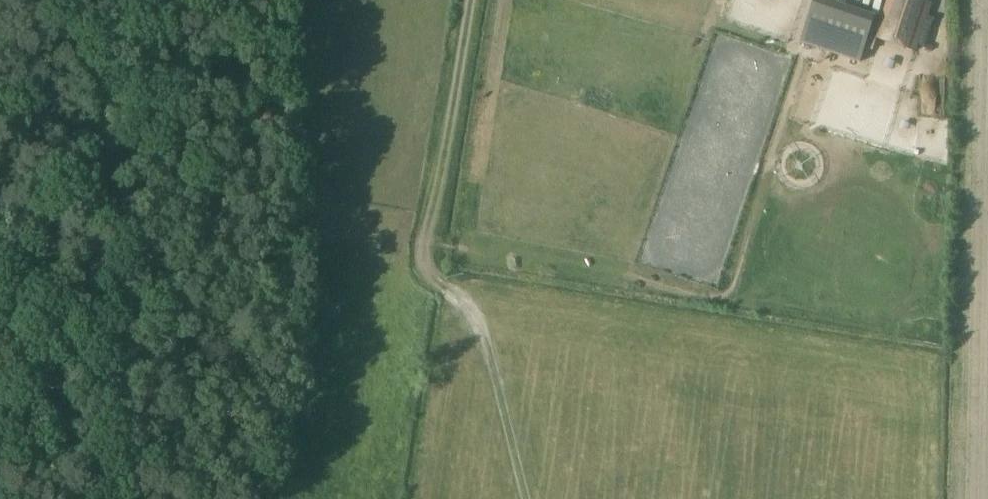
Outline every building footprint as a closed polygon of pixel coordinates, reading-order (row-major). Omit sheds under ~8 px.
[(823,0),(816,0),(802,40),(860,59),(874,17),(823,0)] [(917,0),(889,0),(877,37),(915,51),(930,5),(917,0)]
